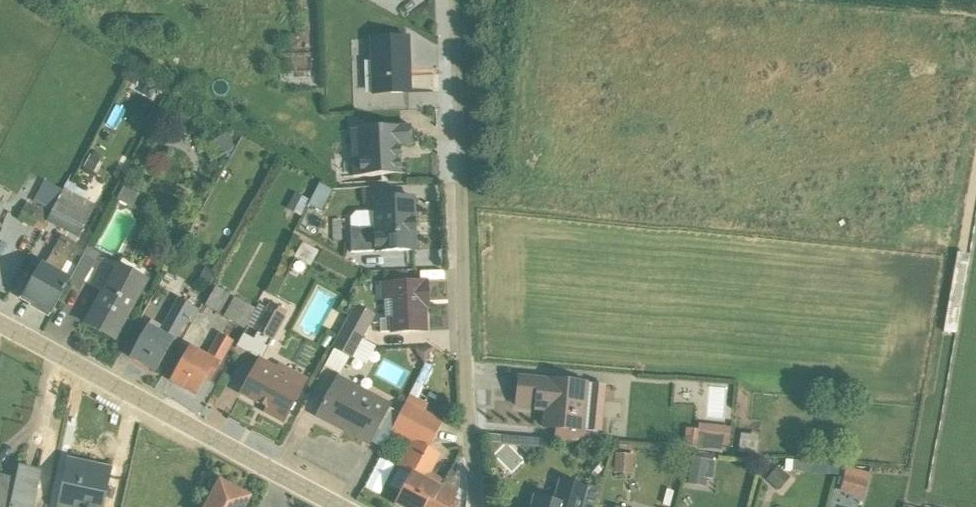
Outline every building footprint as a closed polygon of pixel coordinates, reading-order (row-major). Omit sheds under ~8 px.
[(367,42),(369,98),(408,96),(405,40),(367,42)] [(349,133),(351,180),(399,177),(398,148),(410,147),(409,129),(349,133)] [(89,157),(82,169),(93,175),(100,163),(89,157)] [(82,201),(85,195),(66,184),(65,185),(45,224),(76,240),(93,206),(82,201)] [(332,194),(318,185),(307,208),(320,215),(321,214),(332,194)] [(122,189),(115,201),(130,209),(136,197),(122,189)] [(307,203),(294,196),(285,211),(299,218),(307,203)] [(29,198),(17,221),(40,233),(52,210),(29,198)] [(349,221),(350,255),(412,253),(411,202),(371,203),(371,214),(354,215),(349,221)] [(76,246),(60,237),(44,266),(41,264),(21,300),(32,306),(31,307),(46,316),(47,314),(50,316),(75,268),(66,263),(76,246)] [(300,245),(292,260),(308,269),(317,253),(300,245)] [(99,256),(86,249),(67,287),(78,293),(82,285),(101,295),(85,326),(113,341),(145,281),(115,264),(113,267),(103,262),(100,266),(95,264),(99,256)] [(188,292),(186,295),(160,282),(156,289),(176,300),(158,332),(147,326),(129,360),(155,374),(172,343),(175,344),(175,343),(186,324),(191,325),(204,301),(188,292)] [(379,323),(379,336),(423,334),(423,328),(425,327),(425,319),(422,318),(422,302),(426,301),(425,285),(379,287),(379,303),(383,303),(383,323),(379,323)] [(228,297),(215,289),(204,308),(217,316),(228,297)] [(254,311),(233,299),(222,319),(243,331),(254,311)] [(246,329),(252,332),(252,333),(255,335),(252,341),(242,336),(235,349),(258,362),(259,360),(261,361),(267,349),(263,347),(267,341),(271,343),(284,319),(283,318),(286,314),(269,305),(266,309),(265,309),(264,311),(257,307),(246,329)] [(374,318),(354,308),(342,330),(362,341),(374,318)] [(331,352),(323,369),(338,377),(347,360),(350,362),(351,361),(364,368),(374,350),(360,343),(362,341),(342,330),(330,351),(331,352)] [(169,383),(194,397),(202,383),(208,385),(218,368),(219,368),(232,344),(218,336),(205,357),(189,348),(169,383)] [(263,414),(282,424),(306,381),(278,365),(275,369),(259,360),(239,396),(265,410),(263,414)] [(389,407),(337,379),(316,418),(367,446),(368,445),(378,450),(397,416),(387,411),(389,407)] [(607,389),(517,381),(515,408),(533,410),(532,414),(542,415),(540,432),(554,433),(553,443),(596,446),(597,435),(603,435),(607,389)] [(442,423),(423,414),(427,407),(409,397),(389,435),(408,446),(396,470),(397,471),(388,488),(401,495),(395,506),(425,506),(426,505),(430,506),(444,484),(430,476),(439,458),(426,451),(442,423)] [(686,433),(684,448),(695,449),(695,452),(719,454),(720,452),(721,452),(721,447),(727,447),(729,432),(697,428),(696,433),(686,433)] [(756,438),(739,437),(737,454),(755,455),(756,438)] [(486,438),(491,489),(494,488),(492,456),(500,448),(518,449),(525,457),(533,458),(539,452),(540,442),(486,438)] [(631,458),(614,456),(613,475),(630,476),(631,458)] [(691,459),(687,484),(704,487),(706,479),(711,480),(715,462),(691,459)] [(84,467),(66,463),(66,464),(56,506),(102,506),(110,471),(92,467),(90,471),(84,470),(84,467)] [(837,477),(837,466),(790,463),(789,474),(837,477)] [(846,464),(839,490),(846,493),(852,490),(855,477),(864,479),(866,470),(846,464)] [(40,472),(18,468),(15,481),(0,477),(0,506),(33,506),(40,472)] [(789,479),(776,468),(765,480),(778,492),(789,479)] [(456,493),(457,479),(450,475),(430,506),(426,505),(425,506),(450,506),(456,493)] [(531,506),(592,506),(597,491),(587,489),(586,491),(557,483),(551,505),(533,500),(531,506)] [(246,500),(219,486),(208,506),(242,506),(246,500)]
